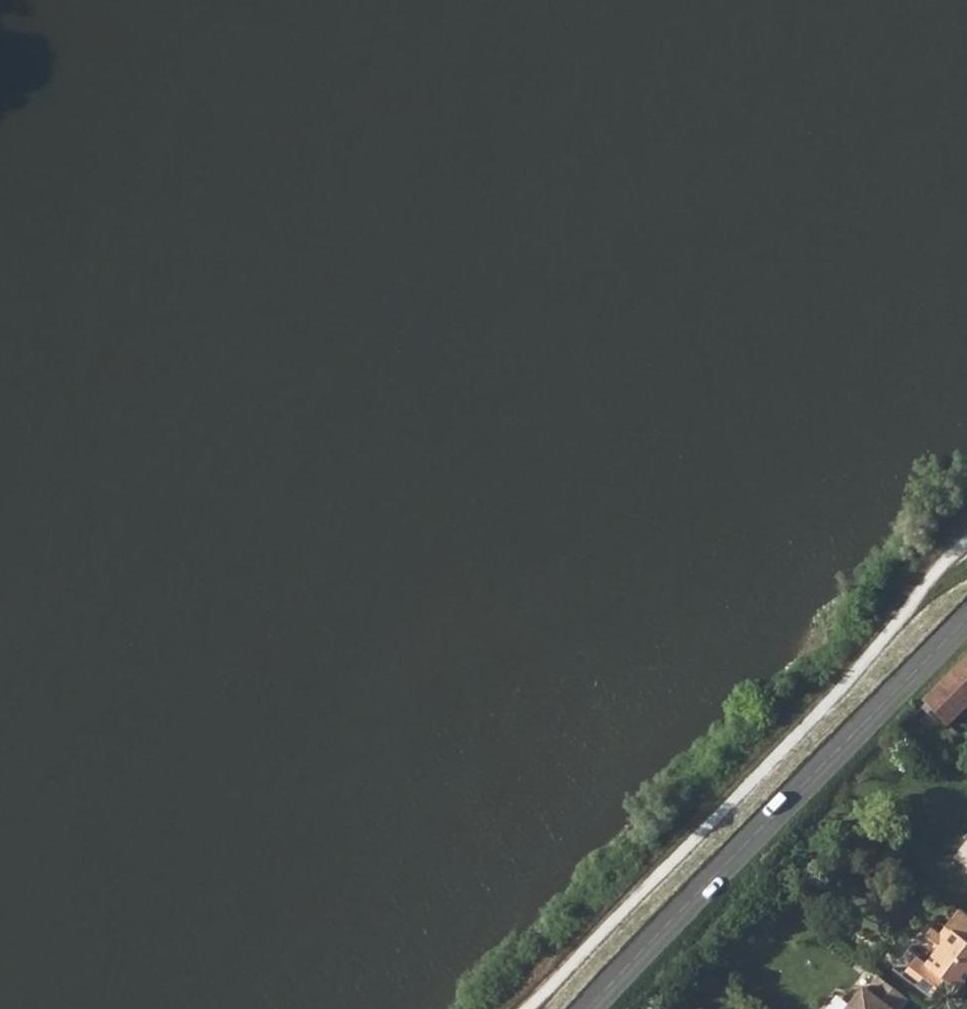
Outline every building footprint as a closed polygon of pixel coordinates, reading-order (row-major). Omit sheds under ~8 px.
[(926,701),(933,707),(950,724),(966,707),(966,660),(926,701)] [(963,912),(944,937),(935,930),(924,945),(938,954),(929,966),(921,960),(907,978),(937,1000),(950,982),(963,992),(966,987),(966,915),(963,912)] [(833,1008),(895,1008),(904,999),(872,974),(861,986),(853,981),(833,1008)]
